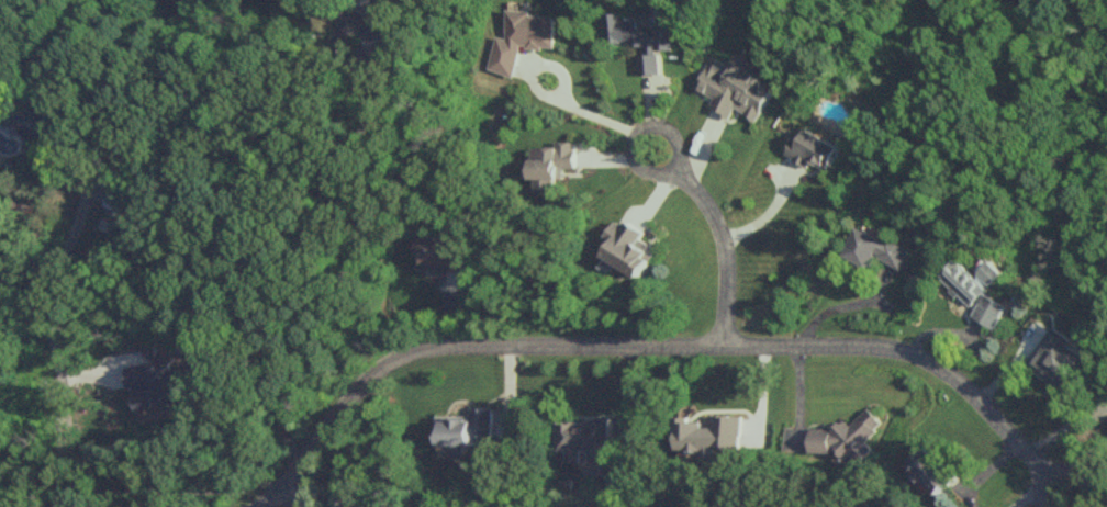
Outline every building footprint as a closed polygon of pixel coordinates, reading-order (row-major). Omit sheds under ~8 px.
[(492,37),(490,73),(516,75),(517,47),(557,50),(559,15),(509,12),(508,38),(492,37)] [(673,24),(649,24),(649,16),(609,15),(609,46),(638,46),(637,74),(659,74),(659,50),(673,50),(673,24)] [(760,122),(779,85),(716,52),(696,90),(714,99),(709,108),(731,119),(736,110),(760,122)] [(796,138),(786,154),(810,169),(813,163),(831,173),(846,149),(810,127),(801,142),(796,138)] [(529,146),(530,190),(551,190),(551,179),(571,179),(571,145),(529,146)] [(120,217),(127,204),(109,195),(103,208),(120,217)] [(613,217),(600,241),(605,245),(599,256),(637,277),(653,249),(638,241),(642,234),(613,217)] [(880,258),(902,269),(912,250),(865,227),(850,257),(874,269),(880,258)] [(453,238),(418,238),(418,271),(467,271),(467,252),(453,252),(453,238)] [(986,276),(960,260),(945,284),(983,307),(977,317),(998,330),(1013,307),(994,295),(1010,269),(997,260),(986,276)] [(1033,364),(1071,395),(1102,358),(1064,326),(1033,364)] [(470,418),(439,418),(440,447),(455,447),(455,454),(464,454),(464,447),(477,447),(477,438),(491,438),(491,408),(470,408),(470,418)] [(811,428),(811,456),(871,457),(871,413),(854,413),(854,428),(811,428)] [(559,452),(568,451),(568,461),(610,460),(610,420),(559,421),(559,452)] [(912,463),(939,499),(963,482),(937,445),(912,463)]
